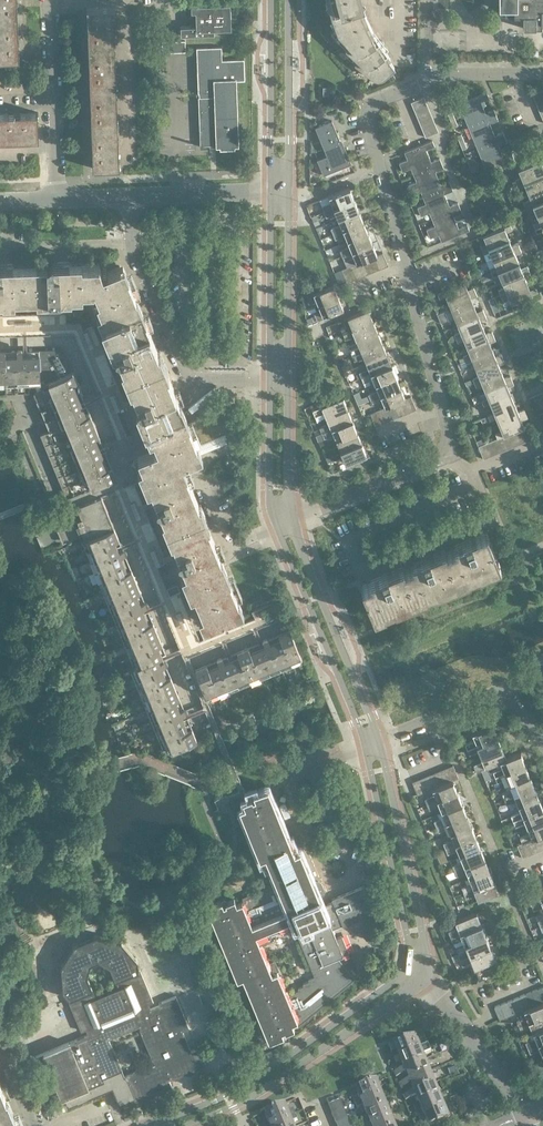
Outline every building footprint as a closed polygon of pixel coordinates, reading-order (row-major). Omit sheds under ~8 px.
[(17,18),(16,0),(0,0),(0,18),(17,18)] [(329,1),(325,2),(331,11),(330,11),(331,12),(335,18),(331,20),(338,28),(337,28),(337,29),(342,35),(338,37),(338,38),(345,44),(345,45),(345,46),(350,51),(347,53),(347,54),(355,60),(354,61),(355,62),(372,76),(375,77),(378,78),(381,77),(383,76),(394,67),(388,59),(391,57),(390,57),(381,44),(373,30),(366,16),(363,7),(361,0),(329,0),(329,1)] [(541,27),(542,22),(542,0),(499,0),(499,9),(505,9),(505,15),(523,16),(523,28),(535,28),(535,27),(541,27)] [(190,25),(181,26),(181,32),(181,34),(181,35),(214,33),(214,29),(231,28),(230,3),(191,5),(191,11),(190,11),(190,25)] [(87,8),(88,47),(114,46),(113,7),(113,6),(86,7),(86,8),(87,8)] [(0,18),(0,59),(19,58),(19,57),(17,18),(0,18)] [(185,51),(185,40),(162,41),(162,52),(185,51)] [(114,46),(88,47),(90,87),(116,86),(114,46)] [(221,46),(196,47),(198,93),(199,93),(199,96),(198,96),(200,145),(209,144),(210,144),(215,144),(215,146),(216,146),(220,146),(220,148),(234,147),(234,145),(238,145),(237,114),(236,80),(245,80),(244,58),(222,59),(221,46)] [(116,86),(90,87),(91,127),(117,126),(116,86)] [(532,93),(535,99),(542,96),(542,88),(532,93)] [(486,91),(458,103),(463,114),(482,106),(480,101),(489,97),(486,91)] [(410,101),(411,102),(413,107),(426,102),(423,96),(410,101)] [(535,99),(537,105),(542,103),(542,96),(535,99)] [(413,107),(415,113),(428,108),(426,102),(413,107)] [(482,106),(463,114),(468,126),(496,114),(493,109),(485,112),(482,106)] [(428,108),(415,113),(418,119),(431,114),(428,108)] [(0,113),(0,139),(38,138),(39,138),(38,111),(37,111),(37,112),(0,113)] [(418,119),(420,125),(433,119),(431,114),(418,119)] [(496,114),(468,126),(472,137),(492,129),(489,122),(498,119),(496,114)] [(433,119),(420,125),(423,130),(436,125),(433,119)] [(340,139),(337,134),(332,120),(315,127),(326,155),(317,159),(323,174),(351,163),(341,138),(340,139)] [(436,125),(423,130),(425,137),(438,131),(436,125)] [(117,126),(91,127),(93,167),(92,167),(119,166),(117,126)] [(492,129),(472,137),(477,148),(505,136),(503,131),(494,134),(492,129)] [(505,136),(477,148),(482,159),(501,151),(499,145),(507,141),(505,136)] [(432,140),(404,151),(407,158),(398,162),(400,166),(401,166),(428,154),(426,149),(434,145),(432,140)] [(501,151),(482,159),(486,170),(514,159),(512,153),(504,156),(501,151)] [(428,154),(401,166),(402,170),(410,167),(413,174),(441,162),(439,157),(431,160),(428,154)] [(517,183),(542,172),(542,164),(542,158),(518,169),(521,176),(515,179),(517,183)] [(441,162),(413,174),(416,181),(408,184),(409,188),(437,177),(435,171),(443,167),(441,162)] [(517,183),(518,187),(524,185),(527,192),(542,185),(542,172),(517,183)] [(437,177),(409,188),(411,193),(420,189),(423,196),(451,185),(448,179),(440,183),(437,177)] [(451,185),(423,196),(425,203),(417,207),(419,211),(447,199),(444,193),(452,190),(451,185)] [(527,192),(530,198),(524,201),(526,205),(542,198),(542,185),(527,192)] [(321,205),(324,211),(354,199),(349,187),(328,196),(330,201),(321,205)] [(526,205),(528,209),(534,207),(536,213),(542,211),(542,198),(526,205)] [(354,199),(324,211),(326,216),(335,212),(337,218),(358,209),(354,199)] [(447,199),(419,211),(420,215),(429,211),(432,219),(460,207),(457,202),(449,205),(447,199)] [(426,229),(428,233),(456,221),(453,215),(462,212),(460,207),(432,219),(434,225),(426,229)] [(363,221),(358,209),(337,218),(340,224),(330,228),(333,233),(363,221)] [(536,213),(539,221),(533,223),(535,227),(542,224),(542,211),(536,213)] [(316,215),(311,217),(315,225),(320,223),(316,215)] [(363,221),(333,233),(335,238),(344,235),(347,241),(368,232),(363,221)] [(456,221),(428,233),(430,237),(438,234),(441,241),(469,229),(467,224),(458,227),(456,221)] [(486,242),(480,245),(482,249),(508,238),(506,231),(508,230),(512,228),(510,224),(483,235),(486,242)] [(372,243),(368,232),(347,241),(349,246),(339,250),(342,255),(372,243)] [(508,238),(482,249),(483,253),(489,251),(492,257),(519,246),(518,242),(514,244),(511,245),(508,238)] [(372,243),(342,255),(344,261),(354,257),(356,263),(359,262),(365,259),(371,257),(376,254),(377,254),(372,243)] [(495,265),(489,268),(491,272),(518,260),(515,253),(517,252),(521,251),(519,246),(492,257),(495,265)] [(377,254),(376,254),(382,268),(388,265),(382,252),(377,254)] [(376,254),(371,257),(376,270),(382,268),(376,254)] [(371,257),(365,259),(370,272),(376,270),(371,257)] [(365,259),(359,262),(364,275),(370,272),(365,259)] [(518,260),(491,272),(492,276),(499,273),(501,280),(528,268),(527,264),(523,266),(520,267),(518,260)] [(1,299),(14,299),(14,296),(36,295),(36,299),(49,298),(48,296),(57,295),(59,295),(59,297),(71,296),(71,294),(82,294),(82,289),(93,289),(93,287),(94,287),(115,338),(140,397),(146,413),(151,424),(103,444),(86,403),(63,348),(25,350),(22,351),(22,348),(21,347),(18,347),(16,349),(16,350),(5,351),(5,350),(0,350),(0,386),(40,384),(42,389),(34,393),(49,430),(40,434),(66,497),(229,430),(220,408),(189,421),(179,400),(175,391),(166,369),(163,370),(150,340),(153,338),(144,316),(141,317),(119,265),(102,272),(98,263),(70,264),(69,261),(13,263),(0,263),(0,299),(1,299)] [(356,263),(354,264),(359,277),(364,275),(359,262),(356,263)] [(354,264),(348,266),(353,280),(359,277),(354,264)] [(348,266),(342,269),(347,282),(353,280),(348,266)] [(505,287),(498,290),(500,293),(526,283),(524,276),(526,275),(530,273),(528,268),(501,280),(505,287)] [(489,273),(481,276),(483,282),(492,279),(489,273)] [(313,287),(305,290),(309,300),(315,297),(318,304),(338,295),(333,284),(331,280),(313,287)] [(464,282),(437,293),(439,297),(445,295),(448,302),(475,291),(473,286),(467,289),(464,282)] [(526,283),(500,293),(502,298),(502,299),(508,296),(511,302),(515,300),(516,300),(538,291),(536,287),(532,288),(529,289),(526,283)] [(451,309),(438,315),(439,319),(474,304),(471,298),(477,295),(475,291),(448,302),(451,309)] [(320,310),(314,313),(317,320),(326,317),(331,314),(330,312),(333,311),(334,313),(342,310),(341,308),(343,307),(338,295),(318,304),(320,310)] [(474,304),(439,319),(440,322),(454,316),(457,324),(484,313),(483,309),(476,311),(474,304)] [(346,325),(340,327),(343,333),(373,320),(368,309),(347,317),(343,319),(346,325)] [(484,313),(457,324),(461,331),(454,334),(456,338),(483,327),(480,320),(486,317),(484,313)] [(373,320),(343,333),(345,338),(354,334),(357,340),(378,331),(373,320)] [(483,327),(456,338),(457,341),(463,339),(467,346),(494,335),(492,331),(486,333),(483,327)] [(378,331),(357,340),(359,345),(349,349),(352,355),(382,342),(378,331)] [(494,335),(467,346),(470,354),(463,357),(465,360),(492,349),(489,342),(496,339),(494,335)] [(382,342),(352,355),(354,360),(363,356),(366,362),(387,353),(382,342)] [(492,349),(465,360),(466,363),(473,361),(476,368),(503,357),(501,353),(495,356),(492,349)] [(359,371),(361,377),(391,365),(387,353),(366,362),(368,367),(359,371)] [(478,375),(465,381),(466,385),(474,382),(501,371),(498,364),(505,361),(503,357),(476,368),(478,375)] [(391,365),(361,377),(363,382),(373,378),(375,384),(396,376),(391,365)] [(501,371),(474,382),(476,386),(482,383),(485,390),(512,379),(510,375),(504,378),(501,371)] [(368,393),(370,399),(400,386),(396,376),(375,384),(377,389),(368,393)] [(487,397),(481,400),(483,404),(490,402),(494,412),(504,408),(500,398),(511,393),(510,393),(508,386),(514,384),(512,379),(485,390),(487,397)] [(400,386),(370,399),(372,405),(382,401),(384,406),(387,405),(393,403),(399,400),(405,398),(400,386)] [(537,409),(542,408),(542,392),(532,395),(537,409)] [(494,412),(487,415),(489,419),(495,417),(498,424),(526,413),(524,408),(518,411),(511,393),(500,398),(504,408),(494,412)] [(405,398),(410,411),(416,409),(411,395),(410,396),(405,398)] [(343,397),(313,409),(315,415),(324,412),(327,417),(347,408),(343,397)] [(405,398),(399,400),(404,413),(410,411),(405,398)] [(399,400),(393,403),(399,416),(404,413),(399,400)] [(393,403),(387,405),(393,418),(399,416),(393,403)] [(384,406),(382,407),(387,420),(393,418),(387,405),(384,406)] [(382,407),(376,410),(382,423),(387,420),(382,407)] [(320,427),(322,432),(352,419),(347,408),(327,417),(329,423),(320,427)] [(382,423),(376,410),(370,412),(375,425),(382,423)] [(495,433),(497,437),(501,435),(507,433),(513,431),(518,428),(524,426),(521,420),(527,417),(526,413),(498,424),(501,430),(495,433)] [(352,419),(322,432),(324,438),(333,434),(336,439),(357,430),(352,419)] [(530,423),(524,426),(529,439),(535,437),(530,423)] [(524,426),(518,428),(524,441),(529,439),(524,426)] [(518,428),(513,431),(518,444),(524,441),(518,428)] [(357,430),(336,439),(338,445),(329,449),(331,454),(361,442),(357,430)] [(513,431),(507,433),(512,446),(518,444),(513,431)] [(322,432),(315,435),(318,440),(324,438),(322,432)] [(507,433),(501,435),(506,448),(512,446),(507,433)] [(497,437),(495,438),(500,451),(506,448),(501,435),(497,437)] [(495,438),(490,440),(495,453),(500,451),(495,438)] [(495,453),(490,440),(483,443),(489,456),(495,453)] [(361,442),(331,454),(331,455),(333,459),(333,460),(343,456),(345,462),(366,453),(361,442)] [(489,456),(483,443),(478,445),(483,458),(489,456)] [(533,455),(538,466),(542,463),(542,456),(541,452),(533,455)] [(182,461),(146,475),(156,500),(178,553),(184,568),(207,623),(242,609),(238,598),(242,597),(233,575),(229,577),(221,557),(225,555),(223,551),(220,544),(216,546),(208,524),(209,524),(200,502),(198,503),(195,493),(191,482),(195,481),(190,470),(186,471),(182,461)] [(104,493),(65,509),(66,510),(52,516),(55,524),(58,523),(57,519),(79,510),(81,517),(56,527),(62,543),(80,536),(132,665),(130,665),(164,751),(196,738),(187,716),(163,658),(145,612),(119,548),(111,529),(114,527),(114,526),(112,527),(106,513),(111,511),(104,493)] [(454,546),(445,550),(458,581),(468,576),(468,575),(477,571),(478,572),(500,563),(485,530),(453,543),(454,546)] [(412,564),(403,567),(416,598),(426,594),(426,593),(436,589),(436,590),(452,583),(458,581),(445,550),(444,547),(428,554),(411,560),(412,564)] [(371,581),(360,585),(373,616),(385,611),(384,610),(394,606),(394,607),(416,598),(403,567),(402,564),(386,571),(370,578),(371,581)] [(177,582),(166,587),(169,594),(171,594),(179,590),(180,590),(178,585),(177,582)] [(249,621),(242,624),(244,630),(252,626),(251,626),(250,622),(249,621)] [(242,624),(234,627),(235,628),(236,632),(236,633),(244,630),(242,624)] [(228,654),(196,667),(209,700),(304,661),(290,628),(259,641),(228,654)] [(465,743),(467,748),(497,735),(492,724),(473,732),(472,733),(474,739),(465,743)] [(497,735),(467,748),(469,754),(479,750),(481,755),(502,747),(497,735)] [(296,756),(299,754),(304,753),(307,751),(301,736),(290,741),(296,756)] [(502,747),(481,755),(483,761),(473,765),(476,771),(500,761),(499,760),(506,757),(502,747)] [(525,763),(520,751),(499,760),(500,761),(502,766),(492,770),(495,776),(525,763)] [(525,763),(495,776),(497,781),(506,777),(509,783),(530,775),(525,763)] [(453,764),(446,767),(452,780),(452,779),(458,777),(453,764)] [(446,767),(440,769),(446,782),(452,780),(446,767)] [(440,769),(435,771),(440,784),(446,782),(440,769)] [(435,771),(429,774),(434,787),(440,784),(435,771)] [(429,774),(423,776),(429,789),(431,788),(434,787),(429,774)] [(501,792),(504,798),(534,786),(530,775),(509,783),(511,788),(501,792)] [(423,776),(417,779),(423,792),(429,789),(423,776)] [(423,792),(417,779),(412,781),(417,794),(423,792)] [(424,798),(427,803),(457,790),(452,779),(452,780),(446,782),(440,784),(434,787),(431,788),(434,794),(424,798)] [(534,786),(504,798),(506,803),(515,799),(518,806),(539,797),(534,786)] [(321,887),(316,889),(299,849),(294,851),(268,787),(253,793),(254,795),(242,800),(245,806),(239,808),(259,857),(265,855),(277,884),(244,898),(245,900),(242,901),(236,903),(234,898),(222,903),(221,899),(213,903),(216,911),(210,913),(217,930),(213,931),(223,956),(227,954),(237,978),(243,976),(269,1040),(283,1034),(284,1036),(285,1036),(286,1036),(288,1036),(288,1035),(289,1033),(288,1029),(294,1027),(292,1022),(295,1020),(298,1023),(353,977),(336,957),(343,955),(343,954),(348,952),(341,935),(336,937),(332,928),(343,923),(343,925),(376,912),(365,885),(332,898),(333,901),(323,905),(319,896),(323,894),(321,887)] [(457,790),(427,803),(429,809),(438,805),(441,810),(462,802),(457,790)] [(502,818),(505,824),(513,820),(542,808),(542,807),(539,797),(518,806),(520,810),(502,818)] [(434,820),(436,825),(466,813),(462,802),(441,810),(443,816),(434,820)] [(513,820),(515,825),(524,821),(527,827),(542,821),(542,808),(513,820)] [(466,813),(436,825),(438,831),(448,827),(450,833),(471,824),(466,813)] [(522,842),(528,840),(534,837),(541,834),(542,833),(542,821),(527,827),(529,833),(520,836),(522,842)] [(443,842),(445,848),(475,835),(471,824),(450,833),(452,838),(443,842)] [(534,837),(540,850),(542,849),(542,839),(541,834),(534,837)] [(475,835),(445,848),(447,853),(457,849),(459,855),(480,846),(475,835)] [(534,837),(528,840),(534,852),(540,850),(534,837)] [(528,840),(522,842),(528,855),(534,852),(528,840)] [(522,842),(517,844),(522,857),(528,855),(522,842)] [(452,864),(454,870),(485,857),(480,846),(459,855),(461,860),(452,864)] [(485,857),(454,870),(457,875),(466,871),(468,877),(489,868),(485,857)] [(461,886),(464,892),(494,879),(489,868),(468,877),(471,882),(461,886)] [(494,879),(464,892),(466,897),(475,893),(478,900),(499,891),(494,879)] [(531,903),(542,898),(542,884),(535,888),(538,894),(528,897),(531,903)] [(531,903),(533,909),(542,905),(542,906),(542,898),(531,903)] [(448,930),(451,936),(481,923),(476,912),(455,920),(458,927),(448,930)] [(481,923),(451,936),(453,941),(463,938),(465,943),(486,935),(481,923)] [(69,998),(81,1031),(87,1028),(89,1034),(70,1041),(43,1052),(35,1056),(43,1074),(51,1070),(62,1098),(64,1097),(66,1103),(68,1106),(102,1092),(112,1088),(114,1094),(116,1097),(119,1104),(125,1102),(131,1099),(134,1098),(135,1100),(151,1094),(171,1085),(168,1079),(206,1064),(199,1047),(197,1048),(191,1051),(182,1030),(188,1028),(176,998),(175,997),(175,995),(158,1002),(159,1005),(148,1009),(146,1004),(152,1001),(139,969),(138,970),(137,959),(121,940),(97,934),(74,943),(61,965),(62,990),(70,998),(69,998)] [(458,952),(460,958),(490,945),(486,935),(465,943),(467,949),(458,952)] [(490,945),(460,958),(462,964),(472,960),(474,965),(495,957),(490,945)] [(467,975),(470,981),(500,968),(495,957),(474,965),(476,971),(467,975)] [(467,975),(461,977),(464,983),(470,981),(467,975)] [(532,990),(537,1003),(542,1001),(542,1000),(538,988),(532,990)] [(532,990),(525,993),(531,1006),(537,1003),(532,990)] [(525,993),(519,996),(525,1009),(531,1006),(525,993)] [(519,996),(513,998),(518,1011),(523,1009),(525,1009),(519,996)] [(513,998),(507,1001),(512,1014),(518,1011),(513,998)] [(507,1001),(500,1003),(506,1016),(512,1014),(507,1001)] [(518,1024),(542,1014),(542,1001),(537,1003),(531,1006),(525,1009),(523,1009),(526,1015),(516,1019),(518,1024)] [(494,1006),(499,1018),(499,1019),(506,1016),(500,1003),(494,1006)] [(518,1024),(521,1030),(530,1026),(532,1031),(542,1027),(542,1014),(518,1024)] [(527,1046),(542,1040),(542,1027),(532,1031),(535,1037),(525,1041),(527,1046)] [(400,1040),(389,1045),(391,1052),(397,1049),(399,1056),(400,1057),(428,1045),(426,1040),(422,1031),(414,1034),(415,1036),(401,1042),(400,1040)] [(226,1033),(224,1033),(221,1035),(224,1044),(230,1042),(226,1033)] [(527,1046),(530,1052),(539,1048),(541,1054),(542,1053),(542,1040),(527,1046)] [(400,1057),(399,1056),(394,1058),(396,1064),(402,1061),(404,1068),(405,1068),(425,1060),(422,1054),(431,1051),(430,1049),(436,1046),(434,1042),(428,1045),(400,1057)] [(405,1068),(404,1068),(394,1072),(396,1077),(406,1073),(409,1080),(430,1072),(425,1060),(405,1068)] [(537,1069),(542,1067),(542,1060),(535,1063),(537,1069)] [(401,1089),(411,1085),(414,1091),(414,1092),(434,1083),(430,1072),(409,1080),(399,1084),(401,1089)] [(16,1125),(19,1125),(14,1113),(0,1079),(0,1125),(16,1125)] [(352,1098),(355,1103),(381,1093),(376,1080),(355,1088),(358,1095),(352,1098)] [(414,1092),(414,1091),(403,1096),(405,1101),(416,1096),(419,1103),(419,1104),(439,1095),(434,1083),(414,1092)] [(381,1093),(355,1103),(357,1108),(363,1106),(366,1113),(386,1104),(381,1093)] [(419,1104),(419,1103),(413,1105),(415,1110),(421,1108),(423,1115),(424,1115),(444,1107),(439,1095),(419,1104)] [(338,1096),(326,1101),(329,1107),(341,1102),(338,1096)] [(341,1102),(329,1107),(331,1113),(343,1108),(341,1102)] [(284,1104),(264,1112),(269,1124),(295,1113),(293,1108),(287,1111),(284,1104)] [(364,1125),(367,1125),(391,1116),(386,1104),(366,1113),(368,1119),(362,1121),(364,1125)] [(418,1117),(420,1122),(425,1120),(428,1125),(431,1125),(436,1124),(437,1125),(449,1120),(444,1107),(424,1115),(423,1115),(418,1117)] [(343,1108),(331,1113),(334,1119),(346,1114),(343,1108)] [(269,1124),(270,1125),(293,1125),(291,1121),(297,1119),(295,1113),(269,1124)] [(346,1114),(334,1119),(336,1125),(348,1120),(346,1114)] [(367,1125),(395,1125),(391,1116),(367,1125)]
